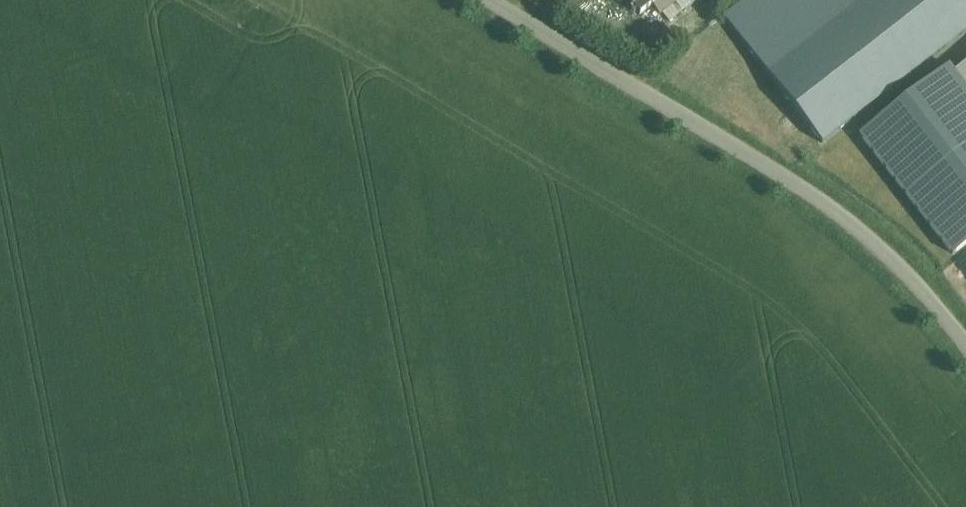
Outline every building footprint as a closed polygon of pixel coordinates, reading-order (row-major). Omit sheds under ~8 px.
[(660,14),(678,0),(627,0),(639,15),(653,5),(660,14)] [(729,25),(823,144),(965,32),(965,0),(745,0),(723,17),(729,25)] [(952,70),(949,66),(860,135),(953,255),(965,245),(965,59),(952,70)]
